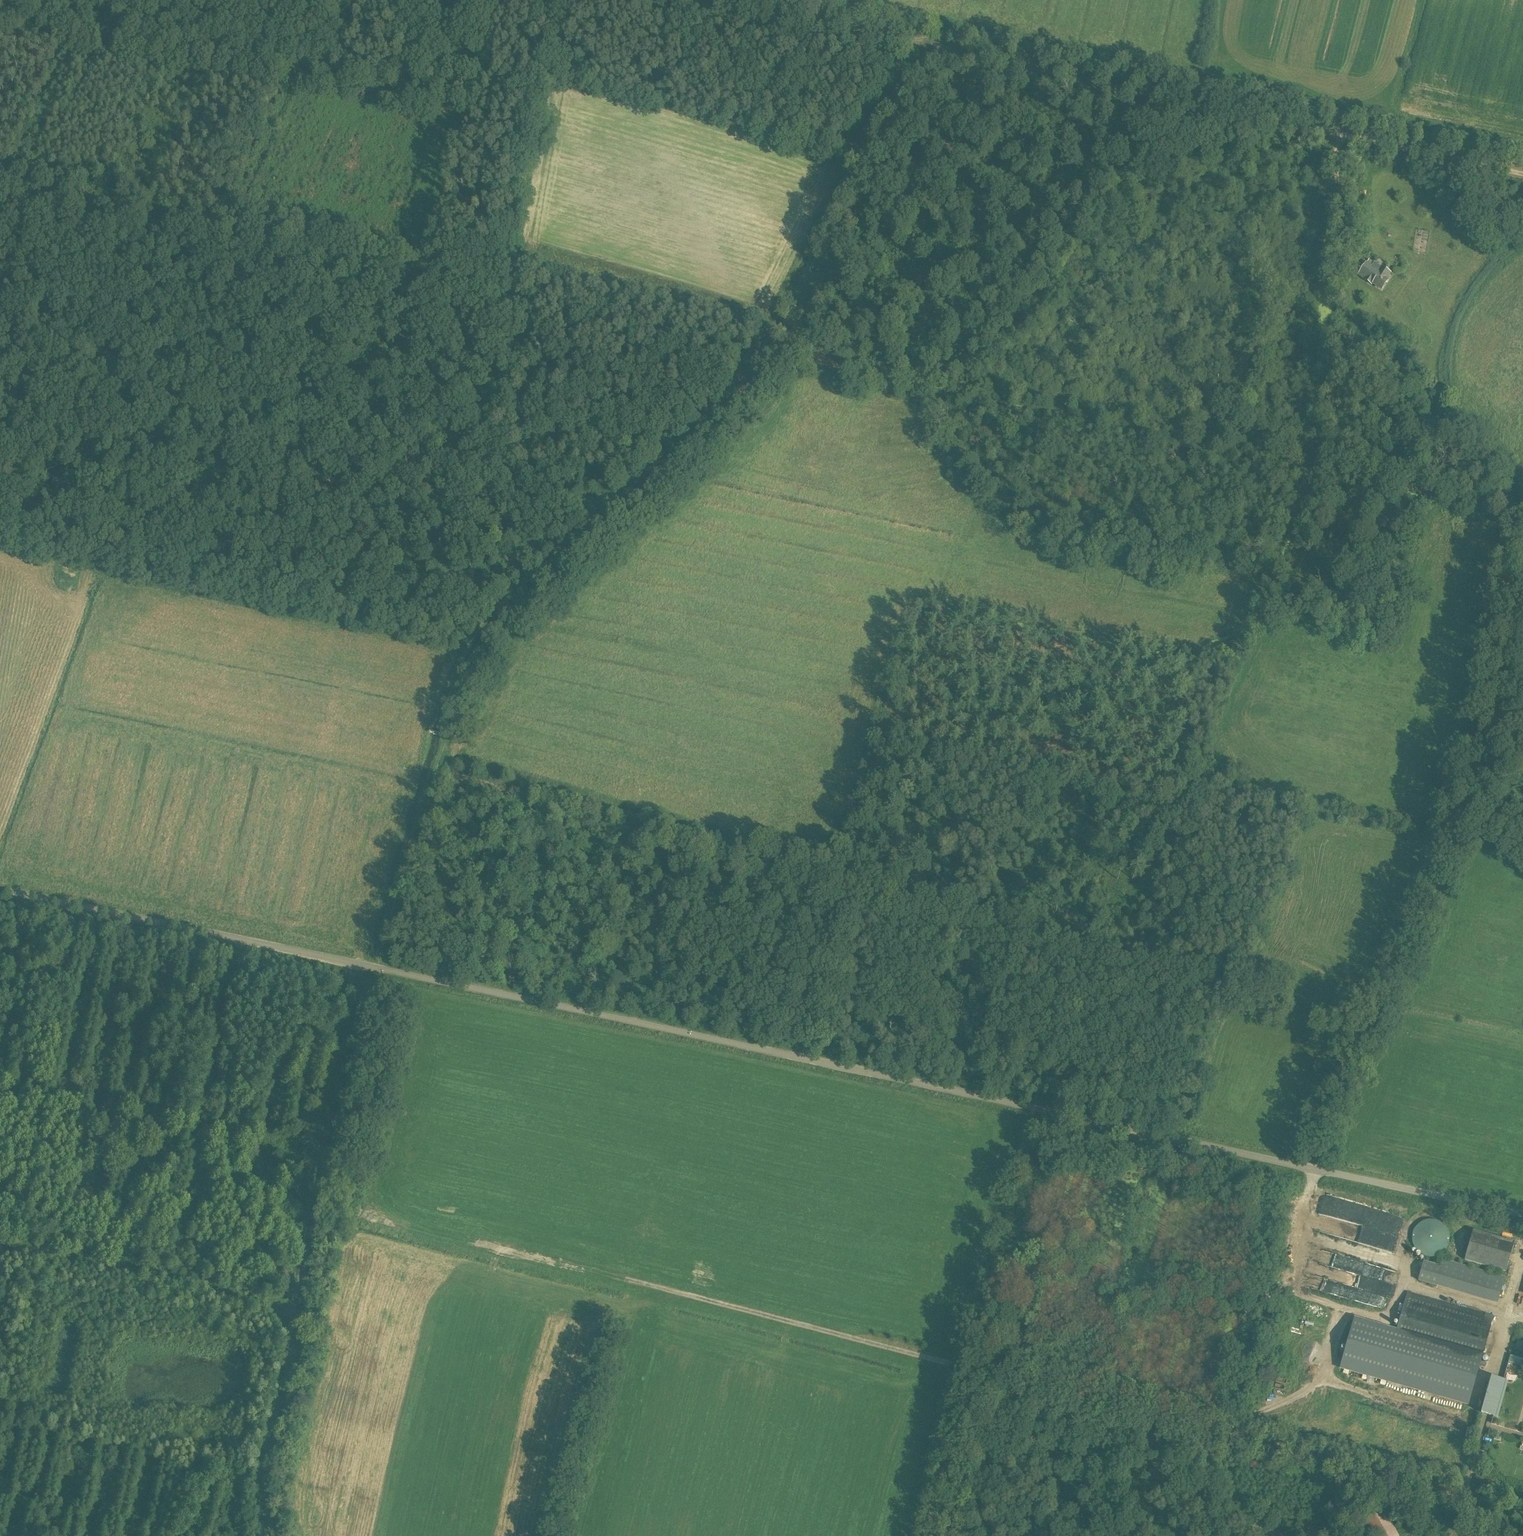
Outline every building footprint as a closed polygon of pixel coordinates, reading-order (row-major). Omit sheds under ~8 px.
[(1330,251),(1330,264),(1340,264),(1340,252),(1330,251)] [(1359,274),(1365,278),(1364,279),(1371,284),(1371,283),(1381,289),(1386,281),(1385,280),(1389,273),(1381,268),(1382,268),(1374,262),(1371,267),(1366,264),(1359,274)] [(1321,1218),(1318,1234),(1392,1249),(1395,1233),(1321,1218)] [(1449,1241),(1448,1237),(1447,1233),(1445,1230),(1443,1228),(1441,1226),(1437,1223),(1434,1222),(1430,1222),(1425,1222),(1422,1223),(1418,1226),(1416,1228),(1414,1230),(1412,1233),(1411,1237),(1410,1241),(1411,1245),(1412,1249),(1414,1252),(1416,1255),(1418,1256),(1421,1258),(1425,1260),(1429,1260),(1432,1260),(1435,1259),(1439,1258),(1442,1256),(1445,1253),(1447,1249),(1448,1246),(1449,1241)] [(1465,1260),(1506,1272),(1514,1242),(1473,1230),(1465,1260)] [(1364,1277),(1368,1264),(1326,1251),(1322,1265),(1364,1277)] [(1421,1275),(1499,1297),(1504,1278),(1443,1260),(1441,1267),(1424,1262),(1421,1275)] [(1394,1340),(1480,1365),(1493,1317),(1408,1292),(1394,1340)] [(1480,1365),(1394,1340),(1352,1328),(1343,1358),(1471,1394),(1480,1365)] [(1517,1342),(1515,1351),(1522,1353),(1522,1343),(1517,1342)] [(1511,1356),(1509,1362),(1522,1366),(1522,1359),(1511,1356)] [(1522,1383),(1522,1371),(1516,1369),(1511,1381),(1522,1385),(1522,1383)] [(1491,1377),(1481,1412),(1493,1416),(1503,1381),(1491,1377)] [(1377,1535),(1394,1535),(1386,1521),(1388,1520),(1380,1506),(1365,1515),(1377,1535)]
